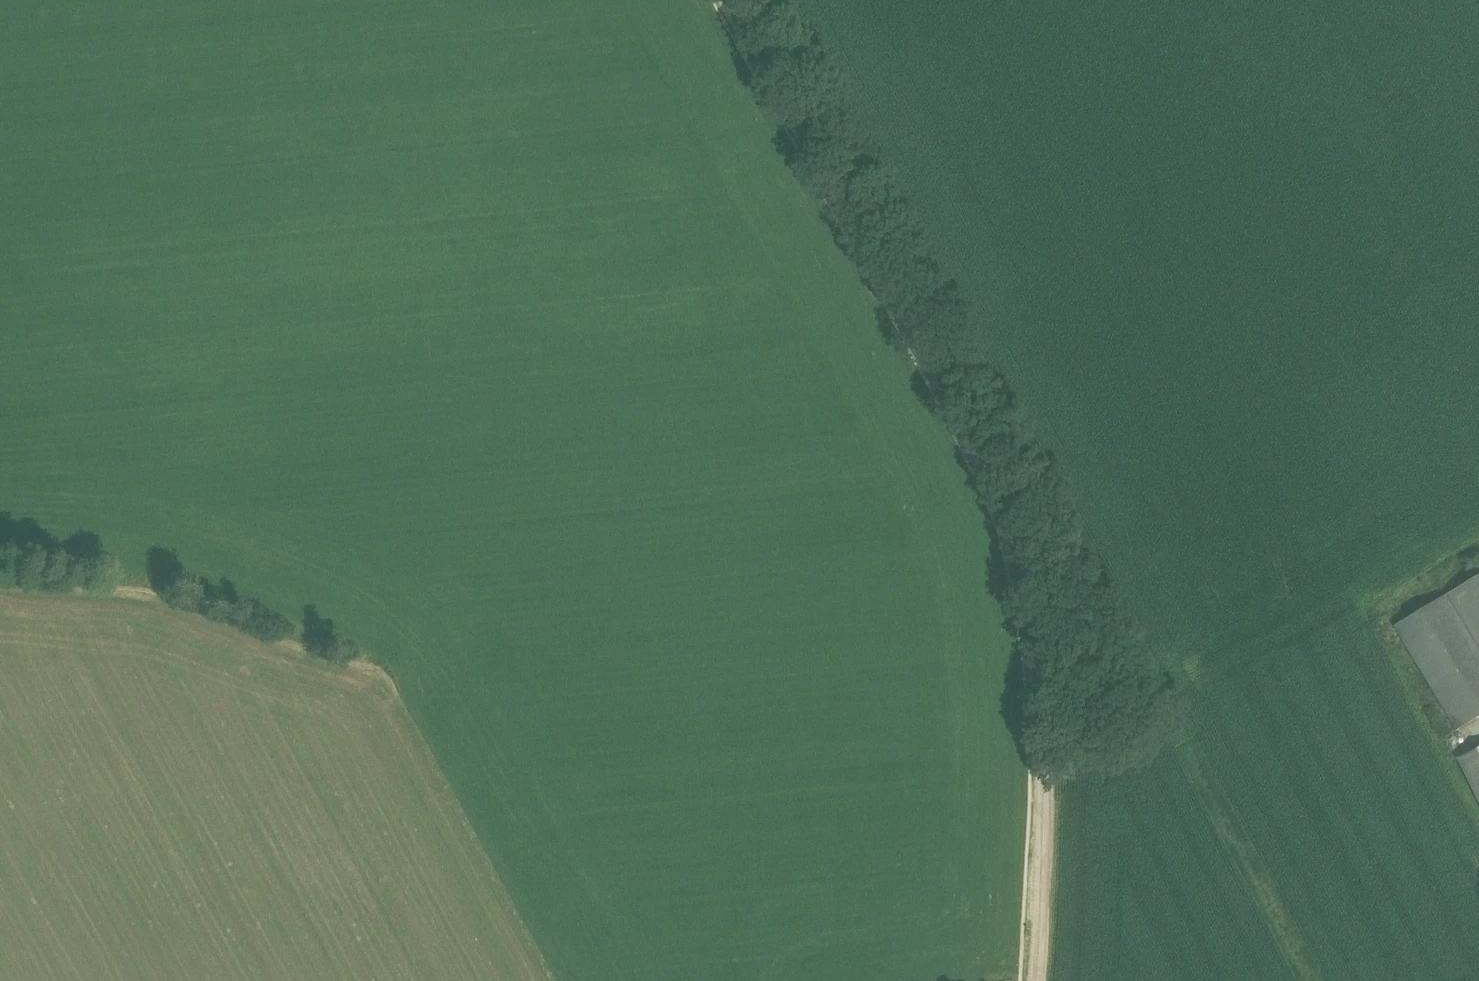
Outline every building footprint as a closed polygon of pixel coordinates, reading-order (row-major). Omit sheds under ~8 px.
[(1395,625),(1458,730),(1478,717),(1478,575),(1395,625)] [(1459,760),(1478,802),(1478,750),(1459,760)]
